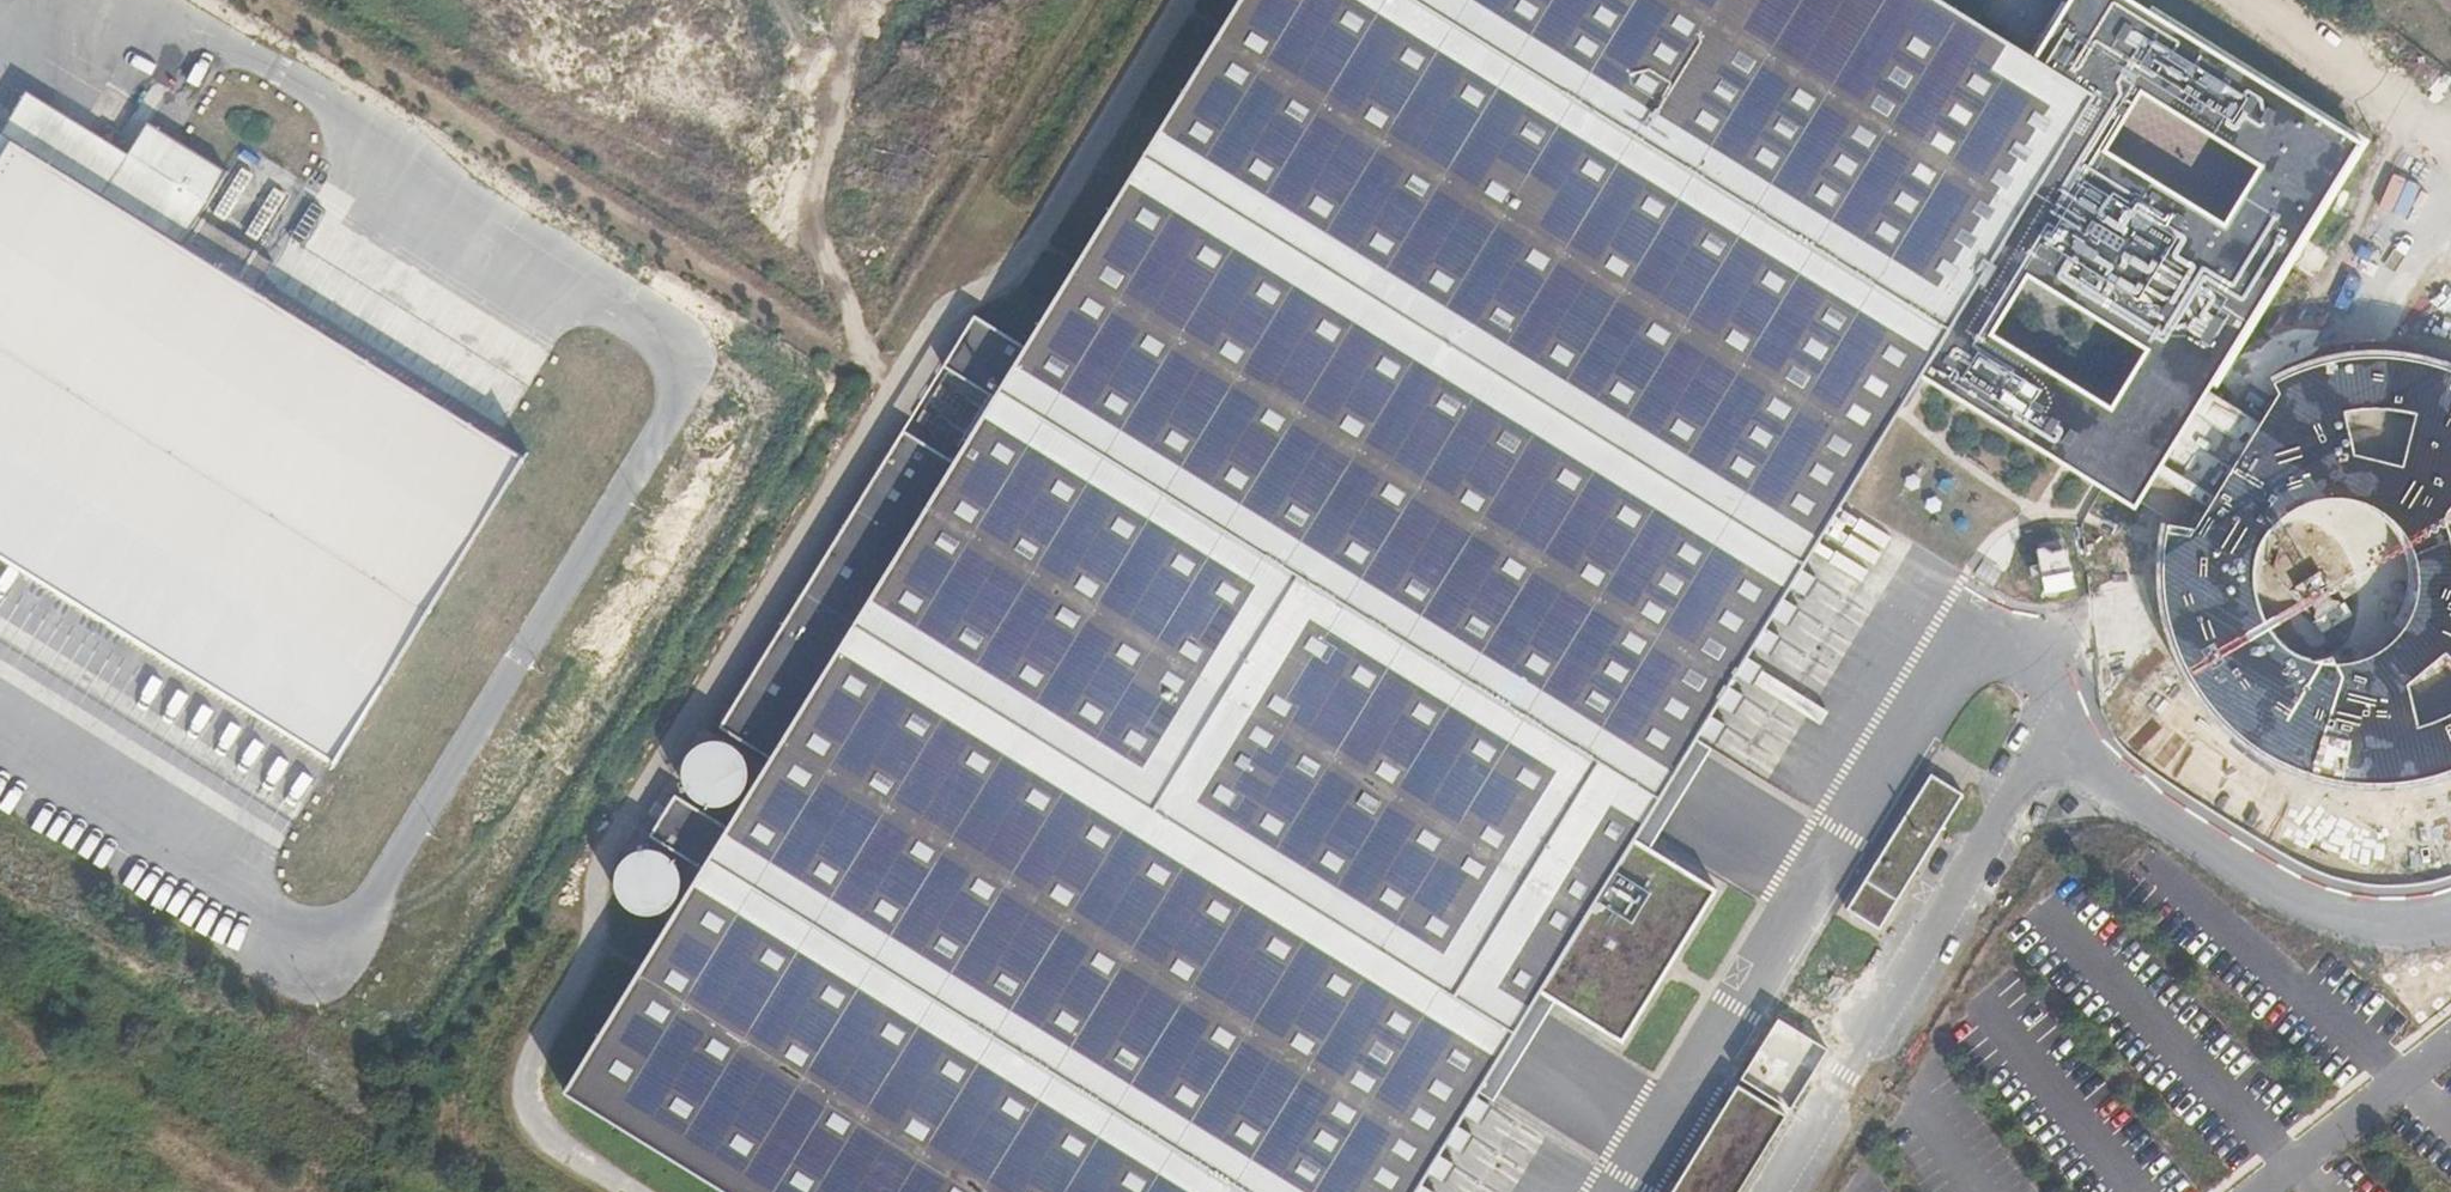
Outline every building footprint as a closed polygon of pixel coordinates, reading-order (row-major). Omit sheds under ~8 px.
[(1968,404),(2061,462),(2070,468),(2090,480),(2135,508),(2362,142),(2132,0),(2069,0),(2053,27),(2033,58),(1939,0),(1241,0),(1224,27),(1219,35),(1079,261),(1074,270),(1027,344),(976,313),(945,364),(996,396),(956,459),(905,427),(721,724),(773,756),(730,824),(677,791),(651,832),(705,865),(664,931),(644,963),(639,971),(566,1088),(734,1191),(1416,1191),(1542,990),(1623,1040),(1717,887),(1637,838),(1848,500),(1899,418),(1924,377),(1931,381),(1959,399),(1968,404)] [(0,140),(0,167),(20,135),(110,189),(132,152),(29,93),(0,140)] [(331,759),(339,764),(535,448),(502,429),(263,286),(281,258),(206,211),(235,165),(155,117),(110,189),(20,135),(0,167),(0,547),(331,759)] [(235,165),(206,211),(281,258),(327,185),(252,139),(235,165)] [(2415,265),(2396,308),(2427,321),(2445,278),(2415,265)] [(2158,530),(2164,627),(2211,712),(2291,768),(2388,784),(2450,765),(2450,362),(2361,347),(2267,374),(2279,396),(2190,538),(2158,530)] [(747,783),(750,769),(750,766),(749,763),(745,753),(739,745),(733,741),(727,739),(717,737),(707,739),(701,742),(695,745),(689,753),(686,760),(685,767),(685,773),(686,780),(689,786),(695,794),(701,798),(707,801),(714,802),(721,802),(730,800),(739,794),(747,783)] [(1930,772),(1846,908),(1879,928),(1963,792),(1930,772)] [(681,866),(679,862),(677,860),(672,854),(667,850),(655,846),(648,845),(641,847),(631,851),(626,855),(622,861),(618,870),(617,877),(618,884),(619,890),(623,896),(627,902),(635,908),(639,909),(645,911),(656,911),(663,909),(674,901),(678,895),(681,889),(683,882),(683,876),(681,866)] [(1669,1191),(1737,1191),(1786,1113),(1737,1082),(1669,1191)]
